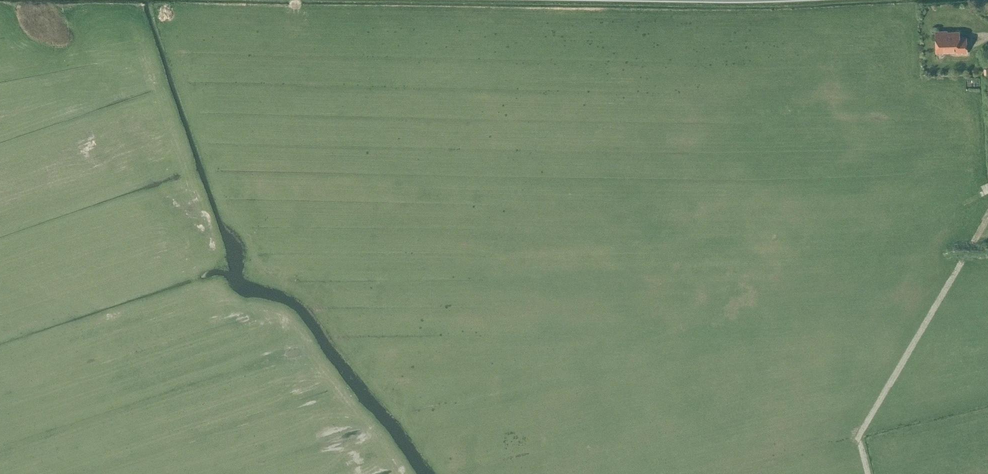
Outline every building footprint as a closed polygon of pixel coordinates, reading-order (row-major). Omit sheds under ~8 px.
[(957,54),(966,53),(966,37),(958,37),(958,32),(946,33),(946,31),(935,31),(936,48),(943,48),(943,51),(944,51),(949,51),(950,50),(957,50),(957,54)]
